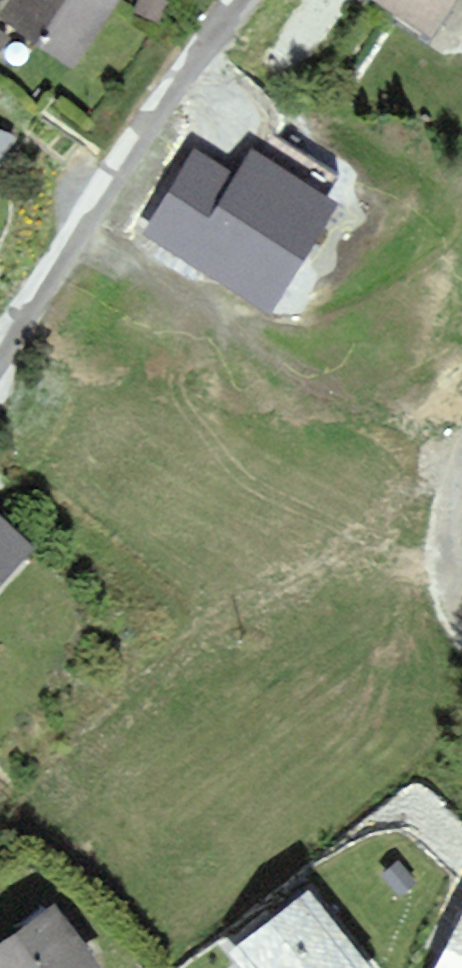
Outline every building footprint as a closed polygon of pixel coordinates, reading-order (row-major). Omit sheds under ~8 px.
[(0,10),(0,19),(75,69),(121,0),(7,0),(0,10)] [(430,36),(454,0),(377,0),(430,36)] [(0,130),(0,170),(3,171),(18,138),(0,130)] [(240,182),(198,156),(152,230),(271,303),(333,204),(256,156),(240,182)] [(0,518),(0,585),(34,550),(0,518)] [(399,862),(380,878),(397,898),(416,882),(399,862)] [(309,890),(232,952),(245,967),(372,967),(309,890)] [(0,952),(0,967),(91,967),(54,914),(0,952)] [(434,967),(461,967),(461,914),(434,967)]
